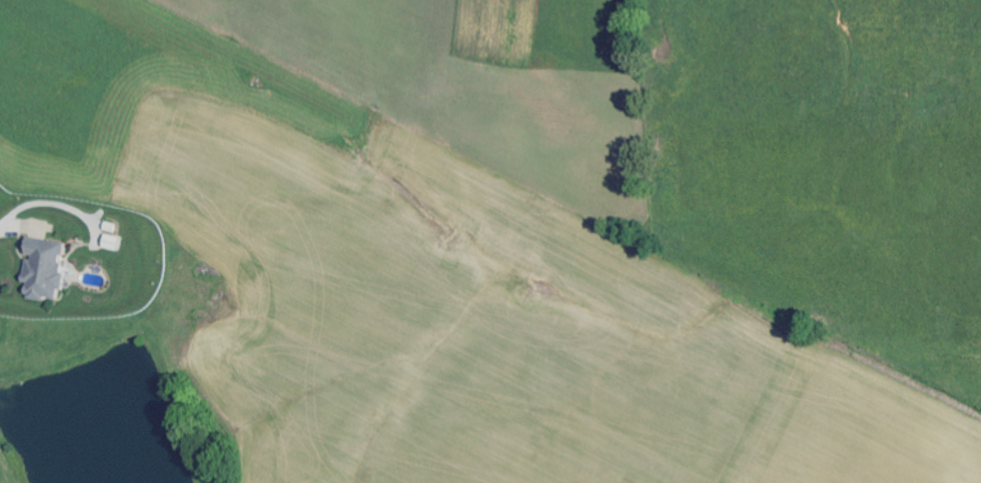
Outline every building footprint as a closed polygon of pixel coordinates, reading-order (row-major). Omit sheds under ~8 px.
[(30,240),(27,256),(31,256),(25,282),(30,283),(28,297),(59,303),(70,248),(30,240)]
